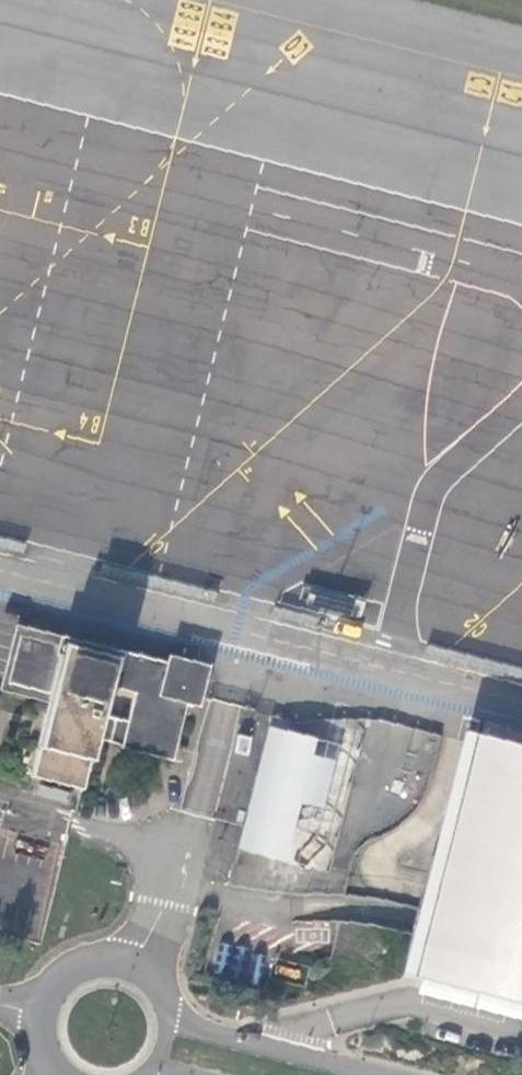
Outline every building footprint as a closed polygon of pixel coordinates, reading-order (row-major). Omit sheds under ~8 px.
[(170,659),(169,665),(16,628),(15,636),(2,692),(51,704),(35,778),(83,789),(88,771),(92,774),(102,740),(125,746),(125,751),(175,761),(189,704),(201,706),(204,694),(210,669),(170,659)] [(363,747),(272,723),(245,826),(239,849),(330,873),(363,747)] [(473,747),(436,896),(430,917),(425,937),(418,966),(521,992),(521,759),(473,747)]
